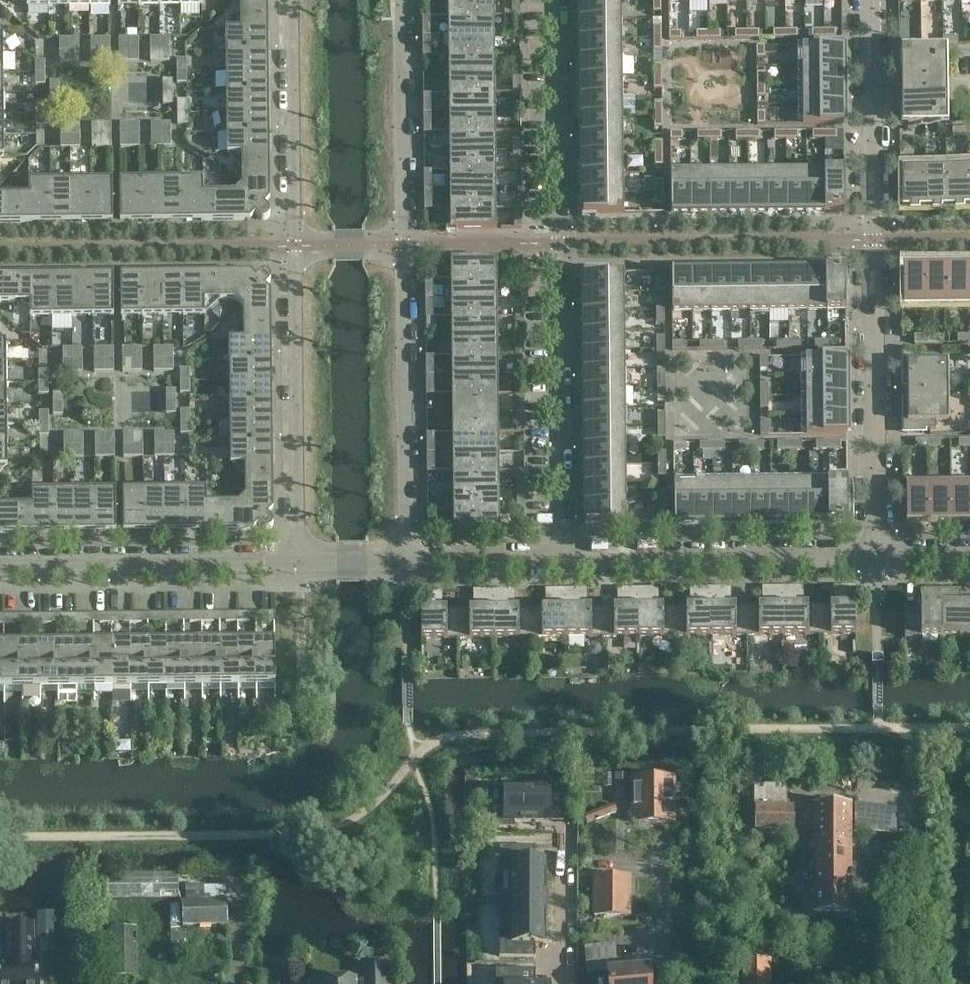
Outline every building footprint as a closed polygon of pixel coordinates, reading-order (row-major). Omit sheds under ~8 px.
[(268,0),(240,0),(240,29),(240,30),(266,30),(266,31),(268,31),(268,0)] [(494,0),(448,0),(448,14),(470,14),(470,19),(494,19),(494,0)] [(661,13),(661,0),(653,1),(653,13),(661,13)] [(622,20),(621,1),(581,1),(581,20),(622,20)] [(495,36),(494,19),(470,19),(470,14),(448,14),(448,36),(495,36)] [(622,39),(622,20),(581,20),(581,40),(622,39)] [(430,36),(430,24),(422,24),(423,37),(430,36)] [(661,39),(661,27),(653,27),(653,39),(661,39)] [(268,50),(268,31),(266,31),(266,30),(240,30),(240,29),(226,29),(226,51),(268,50)] [(824,38),(824,30),(812,30),(812,38),(824,38)] [(836,38),(836,30),(824,30),(824,38),(836,38)] [(747,39),(747,31),(735,31),(735,39),(747,39)] [(759,39),(759,31),(747,31),(747,39),(759,39)] [(785,39),(785,31),(773,31),(773,39),(785,39)] [(797,39),(797,31),(785,31),(785,39),(797,39)] [(708,40),(708,32),(696,32),(696,40),(708,40)] [(721,40),(720,32),(708,32),(708,40),(721,40)] [(431,48),(430,36),(423,37),(423,49),(431,48)] [(495,53),(495,36),(448,36),(448,58),(471,58),(471,53),(495,53)] [(956,45),(955,36),(943,37),(943,46),(956,45)] [(101,50),(100,38),(91,39),(91,51),(101,50)] [(110,50),(110,38),(100,38),(101,50),(110,50)] [(129,50),(129,38),(119,38),(119,50),(129,50)] [(138,50),(138,38),(129,38),(129,50),(138,50)] [(160,50),(160,38),(150,38),(150,50),(160,50)] [(170,50),(170,38),(160,38),(160,50),(170,50)] [(69,51),(69,39),(60,39),(60,51),(69,51)] [(79,51),(79,39),(69,39),(69,51),(79,51)] [(622,59),(622,39),(581,40),(581,59),(622,59)] [(662,51),(661,39),(653,39),(654,51),(662,51)] [(765,59),(764,46),(756,46),(757,59),(765,59)] [(843,65),(843,46),(802,46),(802,66),(843,65)] [(101,62),(101,50),(91,51),(91,63),(101,62)] [(110,62),(110,50),(101,50),(101,62),(110,62)] [(129,62),(129,50),(119,50),(119,62),(129,62)] [(139,62),(138,50),(129,50),(129,62),(139,62)] [(160,62),(160,50),(150,50),(151,62),(160,62)] [(170,62),(170,50),(160,50),(160,62),(170,62)] [(269,71),(268,50),(226,51),(226,71),(269,71)] [(70,63),(69,51),(60,51),(60,63),(70,63)] [(79,63),(79,51),(69,51),(70,63),(79,63)] [(495,74),(495,55),(495,53),(471,53),(471,58),(448,58),(449,75),(495,74)] [(946,87),(946,69),(940,69),(940,53),(907,54),(907,70),(902,70),(902,89),(902,107),(908,107),(908,123),(941,123),(941,107),(946,107),(946,87)] [(622,78),(622,59),(581,59),(581,78),(622,78)] [(186,72),(186,60),(177,60),(177,72),(186,72)] [(45,73),(45,61),(35,61),(36,73),(45,73)] [(521,74),(520,62),(513,62),(513,74),(521,74)] [(662,77),(662,65),(654,65),(654,77),(662,77)] [(843,85),(843,65),(802,66),(802,85),(843,85)] [(269,91),(269,71),(226,71),(227,92),(269,91)] [(186,84),(186,72),(177,72),(177,84),(186,84)] [(45,85),(45,73),(36,73),(36,85),(45,85)] [(495,96),(495,74),(449,75),(449,91),(471,91),(471,96),(495,96)] [(521,86),(521,74),(513,74),(513,86),(521,86)] [(765,86),(765,74),(757,74),(757,86),(765,86)] [(662,89),(662,77),(654,77),(654,90),(662,89)] [(622,97),(622,78),(581,78),(582,98),(622,97)] [(172,92),(172,80),(163,80),(163,92),(172,92)] [(59,93),(59,81),(50,81),(50,93),(59,93)] [(843,105),(843,85),(802,85),(803,105),(843,105)] [(765,98),(765,86),(757,86),(757,98),(765,98)] [(269,112),(269,91),(227,92),(227,112),(269,112)] [(495,113),(495,96),(471,96),(471,91),(449,91),(449,113),(495,113)] [(173,104),(172,92),(163,92),(163,104),(173,104)] [(59,105),(59,93),(50,93),(50,105),(59,105)] [(623,116),(622,97),(582,98),(582,117),(623,116)] [(187,113),(187,101),(177,101),(177,113),(187,113)] [(45,114),(45,102),(36,102),(36,114),(45,114)] [(431,114),(431,102),(423,102),(423,114),(431,114)] [(662,116),(662,104),(654,104),(654,116),(662,116)] [(844,124),(843,105),(803,105),(803,125),(844,124)] [(269,132),(269,112),(227,112),(227,133),(269,132)] [(187,125),(187,113),(177,113),(178,125),(187,125)] [(496,129),(495,113),(449,113),(449,135),(471,135),(471,130),(496,129)] [(765,125),(765,113),(757,113),(757,125),(765,125)] [(45,126),(45,114),(36,114),(36,126),(45,126)] [(431,126),(431,114),(423,114),(424,126),(431,126)] [(623,136),(623,116),(582,117),(582,136),(623,136)] [(662,128),(662,116),(654,116),(654,128),(662,128)] [(130,135),(130,123),(120,124),(120,136),(130,135)] [(139,135),(139,123),(130,123),(130,135),(139,135)] [(161,135),(161,123),(151,123),(151,135),(161,135)] [(171,135),(170,123),(161,123),(161,135),(171,135)] [(70,136),(70,124),(61,124),(61,136),(70,136)] [(80,136),(80,124),(70,124),(70,136),(80,136)] [(102,136),(101,124),(92,124),(92,136),(102,136)] [(111,136),(111,124),(101,124),(102,136),(111,136)] [(966,137),(965,128),(953,129),(953,138),(966,137)] [(496,151),(496,132),(496,129),(471,130),(471,135),(449,135),(449,152),(496,151)] [(269,151),(269,132),(227,133),(227,154),(242,154),(242,153),(267,153),(267,151),(269,151)] [(709,140),(709,132),(697,133),(697,141),(709,140)] [(721,140),(721,132),(709,132),(709,140),(721,140)] [(748,140),(748,132),(736,132),(736,140),(748,140)] [(760,140),(760,132),(748,132),(748,140),(760,140)] [(786,140),(786,132),(774,132),(774,140),(786,140)] [(798,140),(798,132),(786,132),(786,140),(798,140)] [(825,140),(825,132),(813,132),(813,140),(825,140)] [(837,140),(837,132),(825,132),(825,140),(837,140)] [(130,148),(130,135),(120,136),(120,148),(130,148)] [(139,147),(139,135),(130,135),(130,148),(139,147)] [(161,147),(161,135),(151,135),(151,147),(161,147)] [(171,147),(171,135),(161,135),(161,147),(171,147)] [(70,148),(70,136),(61,136),(61,148),(70,148)] [(80,148),(80,136),(70,136),(70,148),(80,148)] [(102,148),(102,136),(92,136),(92,148),(102,148)] [(111,148),(111,136),(102,136),(102,148),(111,148)] [(623,155),(623,136),(582,136),(582,155),(623,155)] [(521,151),(521,139),(513,139),(513,151),(521,151)] [(663,154),(663,142),(655,142),(655,154),(663,154)] [(270,200),(269,152),(269,151),(267,151),(267,153),(242,153),(242,154),(242,186),(239,189),(268,218),(269,217),(270,215),(270,214),(270,213),(270,212),(269,210),(265,205),(270,200)] [(496,173),(496,151),(449,152),(450,168),(472,168),(472,173),(496,173)] [(521,163),(521,151),(513,151),(514,163),(521,163)] [(663,166),(663,154),(655,154),(655,166),(663,166)] [(623,174),(623,155),(582,155),(582,175),(623,174)] [(968,166),(960,167),(947,167),(948,207),(955,206),(956,210),(963,210),(963,206),(969,205),(969,198),(968,166)] [(948,207),(947,167),(934,168),(925,168),(926,207),(933,207),(933,211),(941,211),(941,207),(948,207)] [(496,190),(496,173),(472,173),(472,168),(450,168),(450,190),(496,190)] [(926,207),(925,168),(902,168),(903,208),(910,207),(910,211),(918,211),(918,207),(926,207)] [(787,211),(787,170),(767,171),(768,211),(787,211)] [(806,211),(806,170),(787,170),(787,211),(806,211)] [(825,211),(825,170),(806,170),(806,211),(825,211)] [(845,211),(844,170),(825,170),(825,211),(845,211)] [(690,212),(690,171),(671,171),(671,212),(690,212)] [(710,212),(710,171),(690,171),(690,212),(710,212)] [(729,212),(729,171),(710,171),(710,212),(729,212)] [(748,212),(748,171),(729,171),(729,212),(748,212)] [(768,211),(767,171),(748,171),(748,212),(768,211)] [(623,194),(623,174),(582,175),(583,194),(623,194)] [(432,190),(432,178),(424,178),(424,190),(432,190)] [(141,222),(141,179),(120,180),(120,222),(141,222)] [(162,221),(161,179),(141,179),(141,222),(162,221)] [(182,221),(182,179),(161,179),(162,221),(182,221)] [(203,219),(203,193),(204,193),(204,179),(182,179),(182,221),(201,221),(201,219),(203,219)] [(51,223),(50,180),(29,181),(29,195),(30,195),(30,221),(32,221),(32,223),(51,223)] [(71,222),(71,180),(50,180),(51,223),(71,222)] [(92,222),(91,180),(71,180),(71,222),(92,222)] [(113,222),(113,199),(112,180),(91,180),(92,222),(113,222)] [(663,193),(663,181),(655,181),(655,193),(663,193)] [(268,218),(239,189),(235,193),(204,193),(203,193),(203,219),(201,219),(201,221),(250,221),(255,215),(259,219),(260,220),(262,220),(264,220),(266,220),(267,219),(268,218)] [(432,202),(432,190),(424,190),(424,202),(432,202)] [(496,206),(496,190),(450,190),(450,212),(472,211),(472,207),(496,206)] [(663,205),(663,193),(655,193),(655,205),(663,205)] [(624,213),(623,194),(583,194),(583,214),(624,213)] [(30,195),(29,195),(0,195),(0,223),(32,223),(32,221),(30,221),(30,195)] [(497,229),(496,209),(496,206),(472,207),(472,211),(450,212),(450,229),(497,229)] [(522,229),(522,213),(514,213),(514,229),(522,229)] [(497,281),(497,259),(451,259),(451,277),(473,277),(473,282),(497,281)] [(523,274),(522,259),(515,259),(515,274),(523,274)] [(948,306),(948,268),(948,266),(926,267),(927,306),(948,306)] [(969,306),(969,266),(948,266),(948,268),(948,306),(969,306)] [(927,306),(926,267),(904,267),(904,307),(927,306)] [(769,311),(769,270),(749,271),(750,311),(769,311)] [(788,311),(788,270),(769,270),(769,311),(788,311)] [(807,311),(807,270),(788,270),(788,311),(807,311)] [(826,311),(826,270),(807,270),(807,311),(826,311)] [(846,310),(845,270),(826,270),(826,311),(846,310)] [(692,312),(691,271),(672,271),(672,312),(692,312)] [(711,312),(711,271),(691,271),(692,312),(711,312)] [(731,312),(730,271),(711,271),(711,312),(731,312)] [(750,311),(749,271),(730,271),(731,312),(750,311)] [(240,304),(269,274),(267,273),(265,272),(263,272),(262,273),(261,273),(260,274),(256,278),(250,272),(202,273),(202,275),(203,275),(204,301),(205,301),(236,301),(240,304)] [(624,292),(624,272),(583,272),(584,292),(624,292)] [(163,316),(162,275),(162,273),(142,274),(142,276),(142,316),(163,316)] [(183,315),(183,275),(183,273),(162,273),(162,275),(163,316),(183,315)] [(204,301),(203,275),(202,275),(202,273),(183,273),(183,275),(183,315),(205,315),(205,301),(204,301)] [(93,317),(92,276),(92,274),(72,275),(72,277),(72,317),(93,317)] [(114,316),(114,276),(113,274),(92,274),(92,276),(93,317),(114,316)] [(142,316),(142,276),(142,274),(121,274),(121,316),(142,316)] [(271,341),(271,298),(271,292),(266,287),(269,283),(270,282),(271,281),(271,280),(271,279),(270,277),(270,275),(269,274),(240,304),(243,307),(243,339),(243,340),(269,340),(269,341),(271,341)] [(31,277),(32,277),(32,275),(0,275),(0,303),(30,303),(31,303),(31,277)] [(52,317),(51,277),(51,275),(32,275),(32,277),(31,277),(31,303),(30,303),(30,317),(52,317)] [(72,317),(72,277),(72,275),(51,275),(51,277),(52,317),(72,317)] [(497,298),(497,281),(473,282),(473,277),(451,277),(451,299),(497,298)] [(664,292),(664,279),(656,280),(656,292),(664,292)] [(433,299),(433,287),(425,287),(425,299),(433,299)] [(625,311),(624,292),(584,292),(584,312),(625,311)] [(497,315),(497,298),(451,299),(451,320),(473,320),(473,315),(497,315)] [(433,311),(433,299),(425,299),(425,311),(433,311)] [(664,311),(664,299),(656,299),(656,311),(664,311)] [(625,331),(625,311),(584,312),(584,331),(625,331)] [(664,323),(664,311),(656,311),(656,323),(664,323)] [(498,337),(498,317),(497,315),(473,315),(473,320),(451,320),(451,337),(498,337)] [(523,336),(523,324),(515,325),(515,337),(523,336)] [(625,350),(625,331),(584,331),(584,350),(625,350)] [(958,335),(958,344),(969,344),(969,335),(958,335)] [(523,349),(523,336),(515,337),(516,349),(523,349)] [(927,345),(927,336),(915,336),(915,345),(927,345)] [(940,344),(940,336),(927,336),(927,345),(940,344)] [(498,358),(498,337),(451,337),(451,354),(474,354),(474,359),(498,358)] [(665,349),(664,337),(656,337),(657,349),(665,349)] [(272,360),(271,341),(269,341),(269,340),(243,340),(243,339),(229,339),(230,361),(272,360)] [(801,349),(801,341),(788,342),(789,350),(801,349)] [(827,349),(827,341),(815,341),(815,349),(827,349)] [(839,349),(839,341),(827,341),(827,349),(839,349)] [(712,350),(712,342),(700,343),(700,351),(712,350)] [(724,350),(724,342),(712,342),(712,350),(724,350)] [(750,350),(750,342),(738,342),(738,350),(750,350)] [(762,350),(762,342),(750,342),(750,350),(762,350)] [(789,350),(788,342),(776,342),(776,350),(789,350)] [(685,351),(685,343),(672,343),(672,351),(685,351)] [(86,369),(94,369),(94,345),(86,345),(86,369)] [(104,360),(104,348),(94,349),(94,360),(104,360)] [(113,360),(113,348),(104,348),(104,360),(113,360)] [(132,360),(132,348),(122,348),(122,360),(132,360)] [(142,360),(142,348),(132,348),(132,360),(142,360)] [(163,360),(163,348),(154,348),(154,360),(163,360)] [(173,360),(173,348),(163,348),(163,360),(173,360)] [(73,361),(72,349),(63,349),(63,361),(73,361)] [(82,361),(82,349),(72,349),(73,361),(82,361)] [(665,361),(665,349),(657,349),(657,361),(665,361)] [(625,369),(625,350),(584,350),(584,369),(625,369)] [(498,375),(498,358),(474,359),(474,354),(451,354),(452,376),(498,375)] [(948,392),(947,362),(935,362),(935,355),(924,355),(924,362),(907,362),(907,373),(902,373),(903,386),(907,386),(907,392),(948,392)] [(846,376),(846,356),(805,357),(805,376),(846,376)] [(768,369),(768,357),(760,357),(760,369),(768,369)] [(104,372),(104,360),(94,360),(94,373),(104,372)] [(114,372),(113,360),(104,360),(104,372),(114,372)] [(132,372),(132,360),(122,360),(123,372),(132,372)] [(142,372),(142,360),(132,360),(132,372),(142,372)] [(163,372),(163,360),(154,360),(154,372),(163,372)] [(173,372),(173,360),(163,360),(163,372),(173,372)] [(272,381),(272,360),(230,361),(230,381),(272,381)] [(73,373),(73,361),(63,361),(63,373),(73,373)] [(82,373),(82,361),(73,361),(73,373),(82,373)] [(434,376),(434,364),(426,364),(426,376),(434,376)] [(190,382),(189,369),(180,370),(180,382),(190,382)] [(625,388),(625,369),(584,369),(585,388),(625,388)] [(48,383),(48,371),(39,371),(39,383),(48,383)] [(498,392),(498,375),(452,376),(452,397),(474,397),(474,392),(498,392)] [(434,388),(434,376),(426,376),(426,388),(434,388)] [(665,388),(665,376),(657,376),(657,388),(665,388)] [(846,396),(846,376),(805,376),(806,396),(846,396)] [(272,401),(272,381),(230,381),(230,402),(272,401)] [(190,394),(190,382),(180,382),(180,394),(190,394)] [(48,395),(48,383),(39,383),(39,395),(48,395)] [(768,396),(768,384),(760,384),(760,397),(768,396)] [(626,407),(625,388),(585,388),(585,408),(626,407)] [(665,400),(665,388),(657,388),(657,400),(665,400)] [(176,402),(176,390),(166,390),(166,402),(176,402)] [(62,403),(62,391),(53,391),(53,403),(62,403)] [(499,414),(498,394),(498,392),(474,392),(474,397),(452,397),(452,414),(499,414)] [(948,422),(948,392),(907,392),(907,399),(903,399),(903,412),(908,411),(908,422),(925,422),(925,429),(936,429),(936,422),(948,422)] [(768,408),(768,396),(760,397),(760,408),(768,408)] [(847,415),(846,396),(806,396),(806,416),(847,415)] [(272,422),(272,401),(230,402),(230,422),(272,422)] [(524,413),(524,401),(516,401),(516,413),(524,413)] [(176,414),(176,402),(166,402),(166,414),(176,414)] [(63,415),(62,403),(53,403),(53,415),(63,415)] [(626,426),(626,407),(585,408),(585,427),(626,426)] [(190,423),(190,411),(181,411),(181,423),(190,423)] [(49,424),(48,412),(39,412),(39,424),(49,424)] [(499,435),(499,414),(452,414),(452,431),(474,431),(475,436),(499,435)] [(665,426),(665,414),(657,414),(657,426),(665,426)] [(847,435),(847,415),(806,416),(806,435),(847,435)] [(273,442),(272,422),(230,422),(230,443),(273,442)] [(190,435),(190,423),(181,423),(181,435),(190,435)] [(49,436),(49,424),(39,424),(39,436),(49,436)] [(769,436),(768,424),(760,424),(761,436),(769,436)] [(626,446),(626,426),(585,427),(585,446),(626,446)] [(666,438),(665,426),(657,426),(658,438),(666,438)] [(499,452),(499,435),(475,436),(474,431),(452,431),(453,453),(499,452)] [(133,445),(133,433),(123,433),(123,446),(133,445)] [(143,445),(142,433),(133,433),(133,445),(143,445)] [(164,445),(164,433),(154,433),(155,445),(164,445)] [(174,445),(174,433),(164,433),(164,445),(174,445)] [(74,446),(73,434),(64,434),(64,446),(74,446)] [(83,446),(83,434),(73,434),(74,446),(83,446)] [(105,446),(105,434),(95,434),(95,446),(105,446)] [(114,446),(114,434),(105,434),(105,446),(114,446)] [(959,439),(959,448),(969,448),(969,439),(959,439)] [(928,448),(928,440),(916,440),(916,449),(928,448)] [(941,448),(941,440),(928,440),(928,448),(941,448)] [(435,453),(435,441),(427,441),(427,453),(435,453)] [(273,461),(273,442),(230,443),(231,464),(245,464),(245,463),(271,463),(271,462),(273,461)] [(828,450),(828,442),(816,442),(816,450),(828,450)] [(840,450),(840,442),(828,442),(828,450),(840,450)] [(724,451),(724,443),(712,444),(712,452),(724,451)] [(751,451),(751,443),(739,443),(739,451),(751,451)] [(763,451),(763,443),(751,443),(751,451),(763,451)] [(789,451),(789,443),(777,443),(777,451),(789,451)] [(802,451),(801,443),(789,443),(789,451),(802,451)] [(686,452),(686,444),(674,444),(674,452),(686,452)] [(712,452),(712,444),(700,444),(700,452),(712,452)] [(133,457),(133,445),(123,446),(124,457),(133,457)] [(143,457),(143,445),(133,445),(133,457),(143,457)] [(164,457),(164,445),(155,445),(155,457),(164,457)] [(174,457),(174,445),(164,445),(164,457),(174,457)] [(74,458),(74,446),(64,446),(64,458),(74,458)] [(83,458),(83,446),(74,446),(74,458),(83,458)] [(105,458),(105,446),(95,446),(95,458),(105,458)] [(114,458),(114,446),(105,446),(105,458),(114,458)] [(626,465),(626,446),(585,446),(585,466),(626,465)] [(499,469),(499,452),(453,453),(453,474),(475,474),(475,469),(499,469)] [(435,465),(435,453),(427,453),(427,465),(435,465)] [(666,465),(666,453),(658,453),(658,465),(666,465)] [(273,510),(273,462),(273,461),(271,462),(271,463),(245,463),(245,464),(245,496),(242,499),(272,528),(273,526),(273,525),(273,524),(273,523),(273,521),(273,520),(272,519),(268,515),(273,510)] [(626,484),(626,465),(585,466),(586,485),(626,484)] [(666,477),(666,465),(658,465),(658,477),(666,477)] [(499,491),(499,471),(499,469),(475,469),(475,474),(453,474),(453,491),(499,491)] [(525,490),(525,478),(517,478),(517,490),(525,490)] [(771,522),(771,481),(752,482),(752,522),(771,522)] [(790,522),(790,481),(771,481),(771,522),(790,522)] [(810,522),(809,481),(790,481),(790,522),(810,522)] [(829,522),(828,481),(809,481),(810,522),(829,522)] [(848,521),(847,481),(828,481),(829,522),(848,521)] [(694,523),(693,482),(674,482),(674,523),(694,523)] [(713,523),(712,482),(693,482),(694,523),(713,523)] [(732,523),(732,482),(712,482),(713,523),(732,523)] [(752,522),(752,482),(732,482),(732,523),(752,522)] [(929,524),(929,483),(906,484),(906,524),(929,524)] [(951,523),(950,483),(929,483),(929,524),(951,523)] [(950,483),(951,523),(969,523),(969,483),(950,483)] [(627,503),(626,484),(586,485),(586,504),(627,503)] [(145,532),(144,489),(123,490),(123,532),(145,532)] [(165,531),(165,489),(144,489),(145,532),(165,531)] [(186,531),(185,489),(165,489),(165,531),(186,531)] [(206,529),(206,503),(207,503),(207,489),(185,489),(186,531),(205,531),(205,529),(206,529)] [(54,532),(53,490),(32,490),(32,505),(33,505),(33,531),(35,531),(35,533),(54,532)] [(74,532),(74,490),(53,490),(54,532),(74,532)] [(95,532),(94,490),(74,490),(74,532),(95,532)] [(116,532),(116,509),(116,490),(94,490),(95,532),(116,532)] [(525,502),(525,490),(517,490),(517,502),(525,502)] [(500,512),(499,491),(453,491),(453,508),(475,508),(475,512),(500,512)] [(666,503),(666,491),(658,491),(658,503),(666,503)] [(272,528),(242,499),(238,503),(207,503),(206,503),(206,529),(205,529),(205,531),(253,530),(258,525),(263,529),(264,530),(266,530),(268,530),(270,529),(272,528)] [(627,524),(627,503),(586,504),(586,524),(627,524)] [(667,515),(666,503),(658,503),(659,515),(667,515)] [(32,505),(1,505),(0,505),(0,533),(35,533),(35,531),(33,531),(33,505),(32,505)] [(500,530),(500,512),(475,512),(475,508),(453,508),(453,530),(500,530)] [(436,531),(436,518),(428,518),(428,531),(436,531)] [(941,637),(941,590),(920,590),(920,610),(905,610),(905,637),(939,637),(941,637)] [(961,602),(961,590),(941,590),(941,637),(942,637),(969,637),(969,602),(961,602)] [(856,635),(856,606),(819,607),(819,635),(856,635)] [(747,636),(747,607),(710,608),(711,637),(747,636)] [(783,636),(783,607),(747,607),(747,636),(783,636)] [(819,635),(819,607),(783,607),(783,636),(819,635)] [(638,637),(638,608),(602,609),(602,638),(638,637)] [(675,637),(674,608),(638,608),(638,637),(675,637)] [(711,637),(710,608),(674,608),(675,637),(711,637)] [(566,638),(566,609),(530,610),(530,638),(566,638)] [(602,638),(602,609),(566,609),(566,638),(602,638)] [(458,639),(458,610),(421,611),(421,640),(458,639)] [(494,639),(494,610),(458,610),(458,639),(494,639)] [(530,638),(530,610),(494,610),(494,639),(530,638)] [(250,622),(250,616),(250,612),(238,613),(238,622),(250,622)] [(275,622),(274,612),(262,612),(262,622),(275,622)] [(166,623),(166,613),(154,613),(154,623),(166,623)] [(178,623),(178,616),(178,613),(166,613),(166,623),(178,623)] [(202,622),(202,613),(190,613),(190,623),(202,622)] [(214,622),(214,616),(214,613),(202,613),(202,622),(214,622)] [(238,622),(238,613),(226,613),(226,622),(238,622)] [(76,624),(76,614),(64,614),(64,624),(76,624)] [(88,624),(88,617),(88,614),(76,614),(76,624),(88,624)] [(112,623),(112,614),(100,614),(100,623),(112,623)] [(142,623),(142,617),(142,614),(130,614),(130,623),(142,623)] [(16,624),(16,618),(16,615),(4,615),(4,624),(16,624)] [(40,624),(40,615),(28,615),(28,624),(40,624)] [(52,624),(52,618),(52,615),(40,615),(40,624),(52,624)] [(256,691),(256,638),(238,639),(238,691),(256,691)] [(275,691),(275,638),(256,638),(256,691),(275,691)] [(166,692),(166,639),(148,640),(148,692),(166,692)] [(184,692),(184,639),(166,639),(166,692),(184,692)] [(202,691),(202,639),(184,639),(184,692),(202,691)] [(220,691),(220,639),(202,639),(202,691),(220,691)] [(238,691),(238,639),(220,639),(220,691),(238,691)] [(76,693),(76,640),(58,641),(58,693),(76,693)] [(94,693),(94,640),(76,640),(76,693),(94,693)] [(112,692),(112,640),(94,640),(94,693),(112,692)] [(130,692),(130,640),(112,640),(112,692),(130,692)] [(148,692),(148,640),(130,640),(130,692),(148,692)] [(23,693),(22,641),(4,641),(4,693),(23,693)] [(40,693),(40,641),(22,641),(23,693),(40,693)] [(58,693),(58,641),(40,641),(40,693),(58,693)] [(628,801),(628,774),(615,774),(615,801),(628,801)] [(673,823),(673,799),(673,779),(633,779),(633,823),(673,823)] [(754,786),(754,806),(787,806),(787,787),(754,786)] [(503,789),(503,823),(550,823),(550,813),(563,813),(563,790),(550,790),(550,789),(503,789)] [(689,823),(688,799),(673,799),(673,823),(689,823)] [(855,831),(896,836),(896,809),(855,804),(855,831)] [(851,912),(851,805),(814,805),(814,912),(851,912)] [(587,827),(617,815),(613,807),(584,819),(587,827)] [(798,828),(798,809),(759,809),(759,828),(798,828)] [(511,861),(511,903),(546,903),(546,861),(535,861),(535,848),(513,848),(513,861),(511,861)] [(178,899),(178,874),(105,875),(105,900),(178,899)] [(629,916),(629,876),(595,876),(595,916),(629,916)] [(227,925),(227,901),(205,902),(204,885),(186,886),(186,902),(182,902),(182,926),(227,925)] [(511,903),(511,944),(513,944),(513,957),(535,957),(535,944),(546,944),(546,903),(511,903)] [(0,962),(0,983),(39,983),(39,961),(34,961),(34,926),(7,926),(7,962),(0,962)] [(136,976),(136,929),(112,929),(112,976),(136,976)] [(618,973),(616,945),(585,947),(587,975),(609,973),(618,973)] [(772,960),(741,960),(741,983),(772,983),(772,960)] [(385,964),(365,964),(365,981),(355,981),(355,979),(320,980),(320,983),(385,983),(385,964)] [(503,983),(550,983),(535,983),(535,970),(513,970),(513,983),(503,983)] [(618,973),(609,973),(609,983),(649,983),(649,970),(618,973)]
